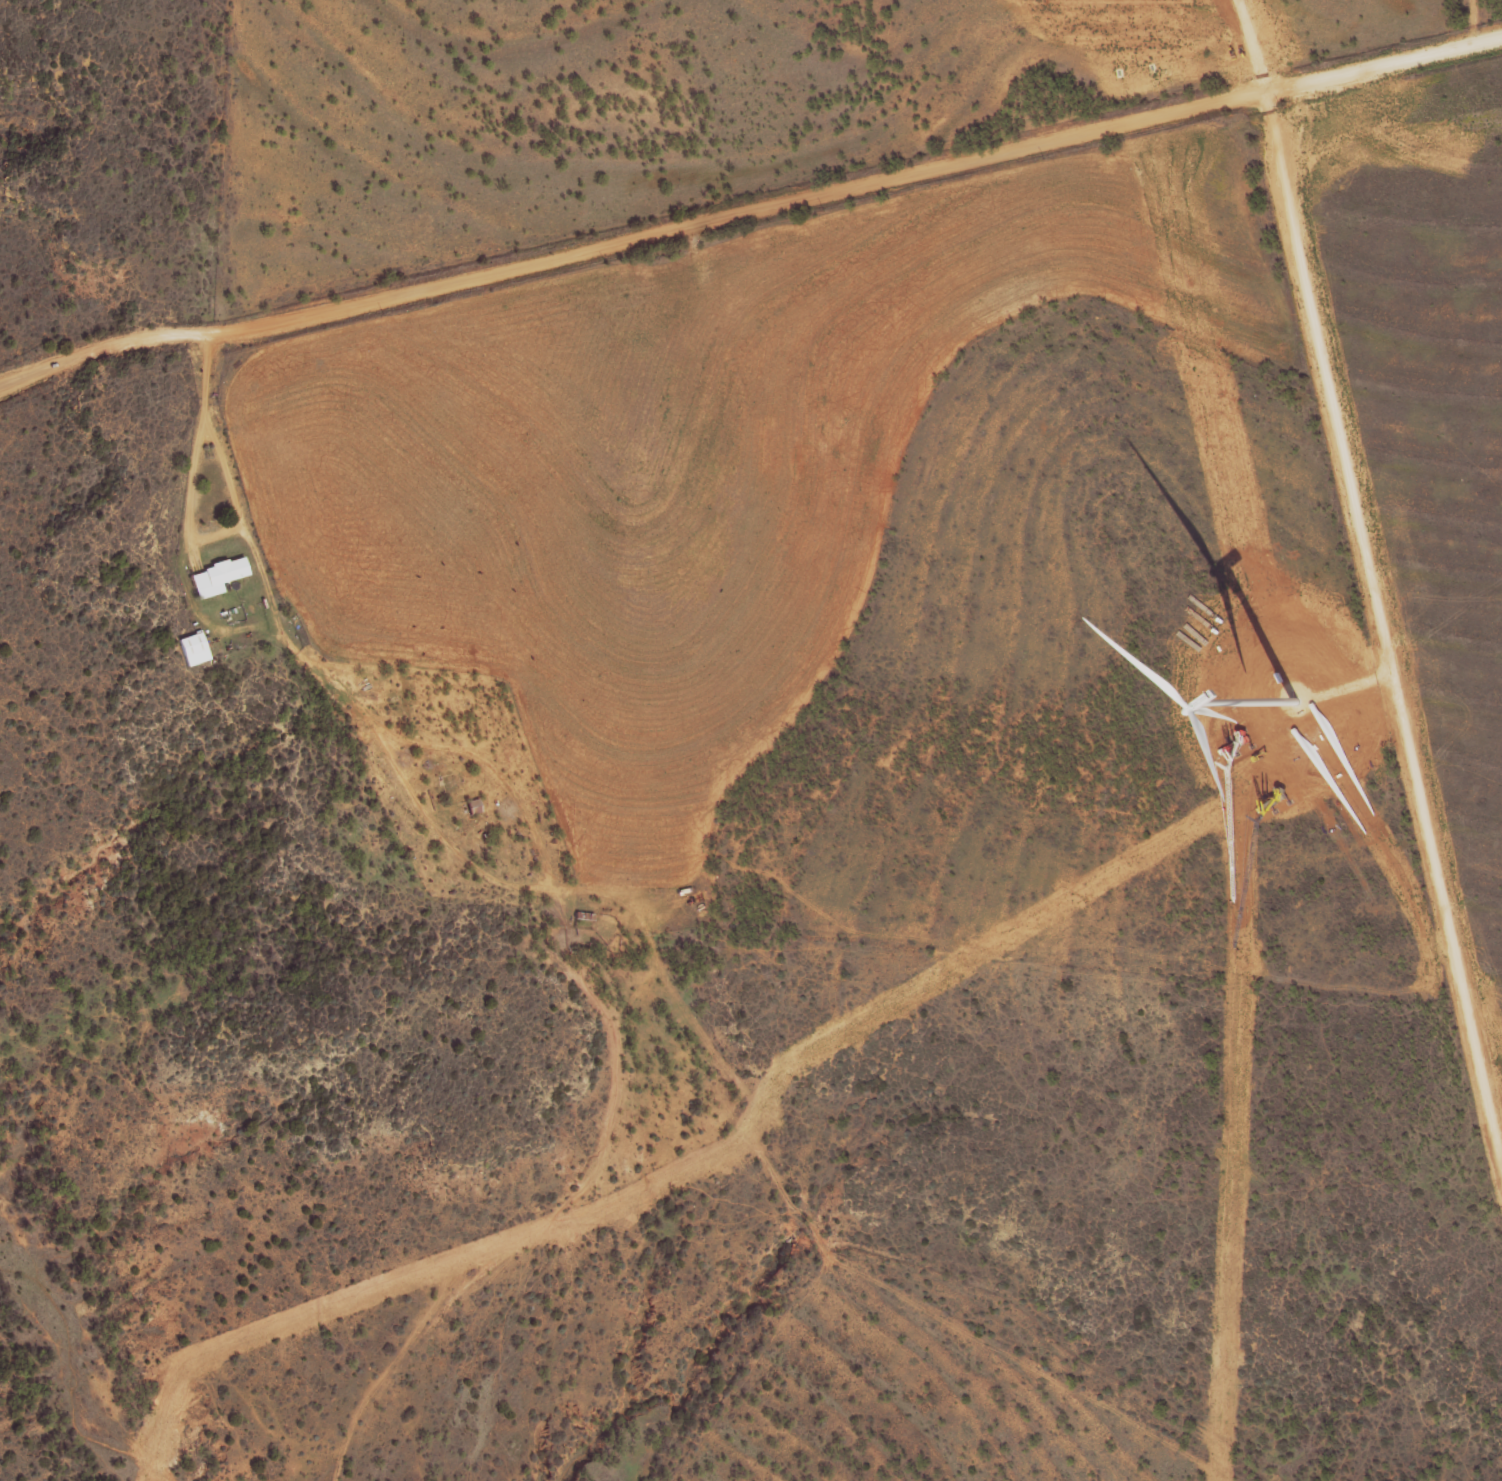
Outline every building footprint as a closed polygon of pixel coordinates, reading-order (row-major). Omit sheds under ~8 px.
[(225,592),(222,582),(250,575),(245,557),(191,572),(198,599),(225,592)] [(211,659),(203,631),(179,639),(188,667),(211,659)]
